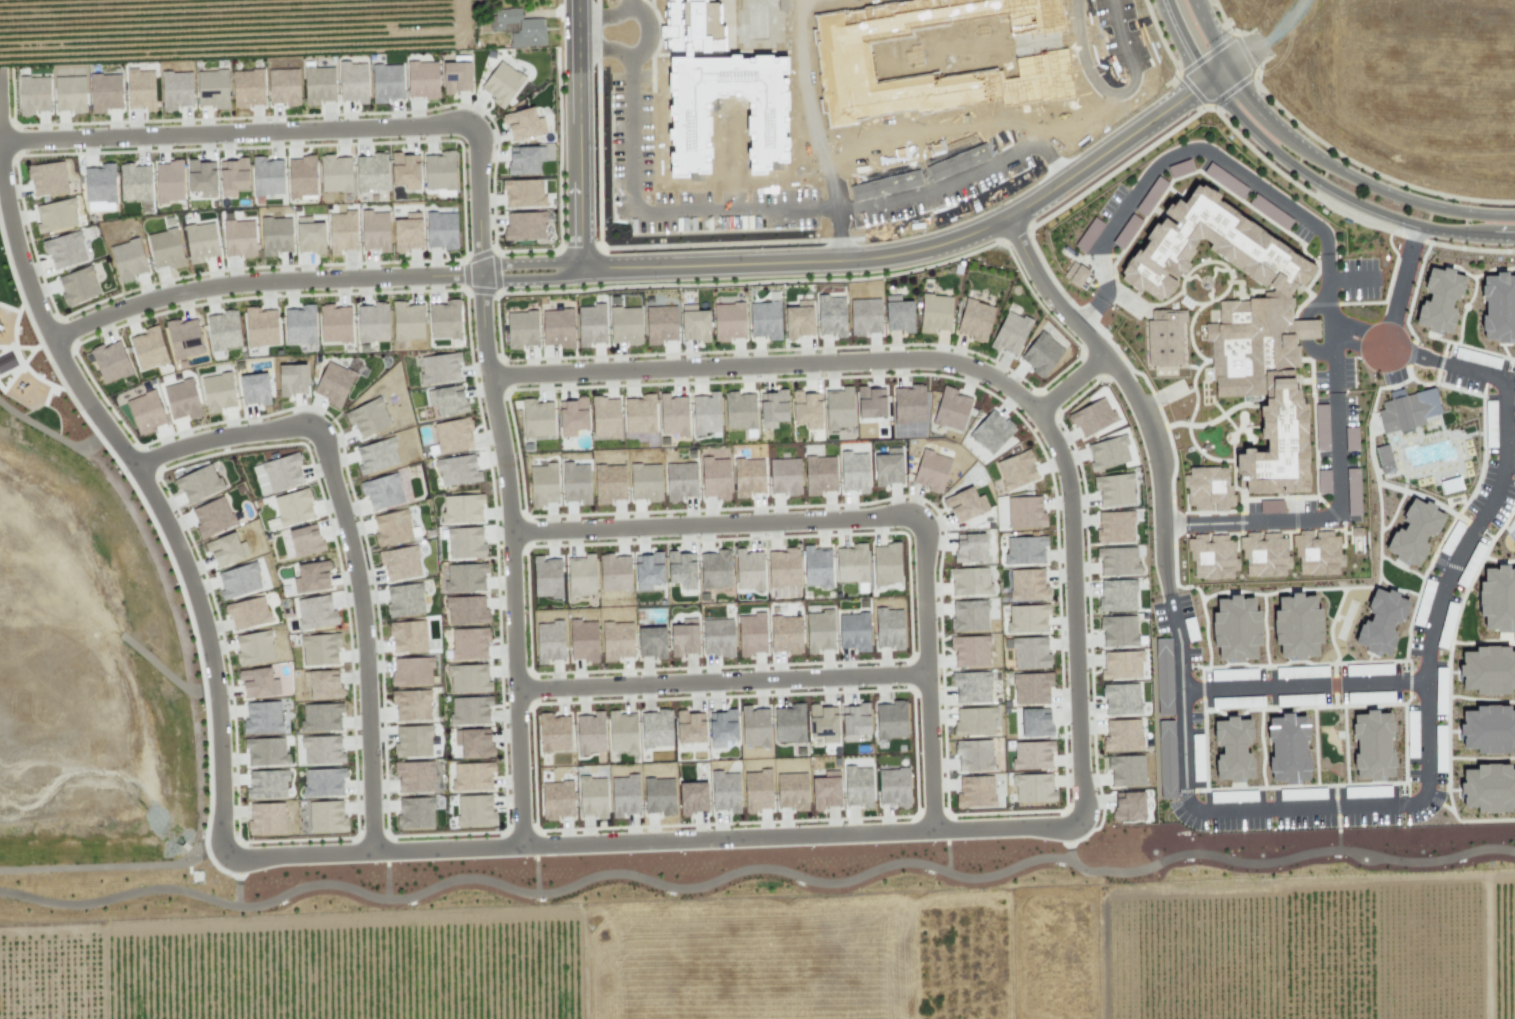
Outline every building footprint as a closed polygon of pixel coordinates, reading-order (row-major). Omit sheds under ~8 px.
[(710,175),(708,103),(731,95),(747,99),(748,176),(786,162),(785,75),(787,75),(787,56),(721,57),(720,2),(706,3),(707,0),(685,0),(685,37),(679,57),(668,57),(670,176),(710,175)] [(826,123),(945,108),(943,94),(942,94),(941,89),(937,88),(940,81),(931,82),(931,76),(873,83),(867,43),(910,37),(914,29),(919,28),(918,20),(920,17),(924,19),(923,13),(932,12),(933,21),(939,23),(926,25),(926,29),(946,26),(945,16),(953,15),(959,4),(952,0),(926,0),(812,15),(826,123)] [(1062,32),(1060,0),(1014,0),(1016,34),(1062,32)] [(520,19),(520,8),(490,8),(490,31),(509,31),(510,47),(543,46),(543,18),(520,19)] [(1073,97),(1066,49),(1011,56),(1018,104),(1073,97)] [(470,91),(469,55),(453,56),(453,62),(442,62),(443,92),(470,91)] [(480,87),(493,97),(490,101),(502,110),(525,78),(500,60),(480,87)] [(438,97),(437,61),(406,62),(407,98),(438,97)] [(367,103),(366,62),(338,63),(340,101),(351,100),(351,104),(367,103)] [(402,101),(401,64),(371,65),(372,101),(402,101)] [(333,66),(303,67),(304,106),(318,105),(318,101),(334,100),(333,66)] [(299,104),(298,68),(268,69),(269,105),(299,104)] [(155,109),(153,69),(125,70),(127,110),(155,109)] [(232,108),(248,108),(248,105),(263,104),(263,69),(232,70),(232,108)] [(197,106),(213,105),(214,109),(228,108),(227,70),(196,71),(197,106)] [(191,71),(160,72),(161,109),(192,108),(191,71)] [(90,111),(121,110),(120,73),(89,74),(90,111)] [(48,76),(18,77),(19,114),(50,113),(48,76)] [(53,77),(54,112),(85,111),(84,76),(53,77)] [(503,114),(508,135),(518,133),(519,138),(539,134),(532,107),(503,114)] [(537,146),(508,146),(508,175),(538,174),(537,146)] [(423,153),(424,190),(455,189),(453,152),(423,153)] [(419,190),(418,153),(391,154),(391,184),(404,184),(404,190),(419,190)] [(321,192),(351,191),(350,156),(335,157),(335,154),(320,155),(321,192)] [(356,191),(387,190),(386,154),(355,155),(356,191)] [(283,194),(282,160),(265,160),(265,156),(251,156),(252,195),(283,194)] [(314,156),(287,157),(288,197),(315,197),(314,156)] [(236,196),(236,190),(247,189),(247,160),(218,161),(219,196),(236,196)] [(66,192),(63,161),(28,165),(31,195),(66,192)] [(155,162),(156,202),(183,201),(182,161),(155,162)] [(215,197),(214,161),(186,162),(187,191),(200,191),(200,197),(215,197)] [(114,164),(85,165),(86,211),(104,211),(104,205),(115,204),(114,164)] [(120,201),(151,200),(150,164),(119,165),(120,201)] [(501,179),(501,191),(507,191),(508,207),(545,206),(545,194),(541,194),(540,179),(501,179)] [(1311,486),(1290,339),(1318,335),(1316,319),(1297,321),(1293,297),(1314,269),(1253,224),(1251,208),(1234,210),(1236,207),(1199,180),(1183,201),(1171,203),(1118,275),(1158,304),(1202,244),(1266,291),(1262,297),(1217,303),(1220,323),(1204,325),(1215,400),(1263,393),(1265,406),(1258,407),(1264,450),(1247,452),(1247,455),(1234,457),(1240,497),(1311,486)] [(37,233),(78,225),(72,197),(37,205),(40,222),(35,223),(37,233)] [(329,254),(339,254),(338,251),(356,250),(355,211),(328,212),(329,254)] [(361,249),(380,249),(380,252),(389,252),(388,211),(360,212),(361,249)] [(421,211),(405,212),(405,219),(393,220),(394,250),(422,249),(421,211)] [(504,212),(505,239),(544,239),(544,211),(504,212)] [(427,249),(457,247),(455,212),(425,213),(427,249)] [(323,222),(311,222),(311,215),(295,216),(296,244),(302,244),(302,253),(324,252),(323,222)] [(291,251),(290,216),(260,217),(261,256),(276,256),(276,252),(291,251)] [(1083,253),(1103,223),(1093,216),(1073,246),(1083,253)] [(224,257),(255,256),(254,220),(223,221),(224,257)] [(184,225),(188,264),(205,262),(204,257),(217,256),(214,222),(184,225)] [(184,265),(176,227),(146,233),(153,268),(170,265),(171,268),(184,265)] [(87,261),(78,230),(43,240),(52,271),(87,261)] [(108,246),(118,281),(148,272),(138,237),(108,246)] [(1061,277),(1078,288),(1088,271),(1072,260),(1061,277)] [(99,296),(90,266),(56,276),(65,306),(99,296)] [(1415,326),(1449,335),(1465,275),(1442,269),(1441,270),(1428,267),(1422,292),(1423,292),(1415,326)] [(1481,341),(1514,341),(1514,274),(1494,274),(1494,276),(1481,276),(1481,341)] [(913,331),(912,301),(899,301),(899,294),(884,295),(885,331),(913,331)] [(951,296),(921,294),(919,331),(950,332),(951,296)] [(844,335),(844,295),(816,296),(817,335),(844,335)] [(848,299),(850,335),(880,334),(879,298),(848,299)] [(984,342),(994,306),(964,298),(954,334),(984,342)] [(430,339),(460,338),(459,299),(444,299),(444,304),(428,304),(430,339)] [(784,307),(785,337),(807,337),(807,327),(812,327),(811,299),(796,300),(796,307),(784,307)] [(422,304),(405,305),(405,300),(392,301),(393,340),(423,339),(422,304)] [(750,337),(766,336),(766,340),(780,340),(779,301),(749,302),(750,337)] [(713,303),(714,340),(744,339),(743,302),(713,303)] [(387,303),(356,304),(357,341),(388,340),(387,303)] [(315,343),(314,304),(299,304),(299,309),(284,310),(285,344),(315,343)] [(687,341),(709,341),(708,310),(696,310),(695,304),(680,304),(681,332),(687,332),(687,341)] [(320,342),(351,341),(350,305),(319,306),(320,342)] [(577,305),(578,347),(588,347),(588,343),(605,343),(604,305),(577,305)] [(677,340),(676,305),(645,306),(646,345),(661,345),(661,340),(677,340)] [(276,310),(258,310),(258,306),(245,307),(246,346),(277,345),(276,310)] [(610,344),(641,343),(640,306),(609,307),(610,344)] [(541,310),(542,347),(573,346),(572,309),(541,310)] [(1014,357),(1031,321),(1007,309),(989,344),(1014,357)] [(506,312),(507,348),(537,347),(536,310),(506,312)] [(1181,365),(1180,322),(1185,322),(1184,310),(1150,311),(1150,320),(1148,320),(1149,366),(1181,365)] [(240,347),(237,311),(205,314),(209,350),(240,347)] [(203,353),(195,317),(165,323),(172,359),(203,353)] [(137,370),(167,363),(158,327),(128,334),(137,370)] [(1041,378),(1064,350),(1040,331),(1017,359),(1041,378)] [(131,373),(119,340),(103,346),(102,344),(89,349),(103,384),(131,373)] [(418,357),(422,385),(462,379),(458,351),(418,357)] [(16,365),(11,353),(0,358),(0,373),(16,365)] [(312,394),(340,406),(355,371),(357,372),(360,365),(349,360),(345,369),(326,361),(312,394)] [(279,395),(306,394),(305,364),(278,364),(279,395)] [(236,407),(230,372),(200,377),(206,412),(236,407)] [(269,403),(266,373),(238,376),(240,397),(247,396),(248,405),(269,403)] [(161,387),(172,422),(201,413),(191,378),(161,387)] [(436,415),(466,412),(463,384),(433,387),(436,415)] [(856,387),(858,419),(886,418),(886,397),(873,397),(873,386),(856,387)] [(923,386),(892,386),(893,423),(924,422),(923,386)] [(960,432),(971,396),(941,387),(930,422),(960,432)] [(851,388),(824,389),(825,429),(852,428),(851,388)] [(1388,393),(1402,388),(1404,395),(1432,388),(1440,414),(1423,418),(1424,424),(1414,427),(1398,432),(1397,430),(1383,434),(1376,411),(1382,409),(1381,402),(1389,400),(1388,393)] [(166,424),(154,389),(125,400),(138,434),(166,424)] [(423,390),(426,407),(435,405),(432,389),(423,390)] [(805,423),(805,429),(821,428),(820,400),(813,401),(813,393),(801,393),(801,390),(791,390),(792,423),(805,423)] [(754,392),(724,393),(725,429),(755,428),(754,392)] [(776,428),(775,421),(787,421),(787,401),(782,401),(781,392),(764,393),(765,401),(759,401),(760,428),(776,428)] [(625,433),(655,432),(654,393),(639,394),(640,398),(624,399),(625,433)] [(660,435),(687,434),(686,396),(668,397),(668,393),(659,393),(660,435)] [(719,394),(691,395),(692,434),(719,433),(719,394)] [(1116,420),(1102,394),(1067,413),(1081,439),(1116,420)] [(391,424),(378,396),(345,412),(358,439),(391,424)] [(592,437),(619,437),(618,397),(591,398),(592,437)] [(552,401),(535,402),(535,398),(521,398),(522,437),(553,436),(552,401)] [(586,399),(558,400),(559,437),(575,436),(575,430),(587,429),(586,399)] [(967,433),(988,455),(1014,431),(993,408),(967,433)] [(432,423),(438,454),(474,448),(468,417),(432,423)] [(1357,450),(1357,427),(1344,427),(1344,451),(1357,450)] [(1130,460),(1122,434),(1084,445),(1092,471),(1130,460)] [(361,474),(399,463),(391,436),(353,448),(361,474)] [(1374,448),(1387,444),(1394,471),(1381,474),(1374,448)] [(902,474),(901,447),(884,448),(885,454),(873,454),(874,485),(896,484),(896,475),(902,474)] [(939,494),(950,459),(921,449),(911,481),(927,487),(926,490),(939,494)] [(1016,483),(1033,483),(1033,450),(1016,450),(1016,483)] [(841,492),(868,491),(866,452),(839,453),(841,492)] [(259,495),(304,483),(295,453),(251,465),(259,495)] [(440,486),(481,481),(479,471),(476,471),(473,453),(436,459),(440,486)] [(805,494),(836,492),(834,455),(804,456),(805,494)] [(702,498),(729,497),(728,457),(700,458),(702,498)] [(763,458),(732,459),(734,496),(764,495),(763,458)] [(769,459),(769,494),(799,494),(799,459),(769,459)] [(588,463),(561,463),(562,501),(580,501),(580,505),(590,504),(588,463)] [(660,463),(629,464),(630,501),(661,500),(660,463)] [(665,463),(666,499),(697,498),(695,463),(665,463)] [(172,479),(176,489),(182,487),(188,502),(222,489),(212,464),(172,479)] [(557,504),(556,464),(529,465),(530,504),(557,504)] [(625,499),(624,464),(594,465),(595,504),(609,504),(609,500),(625,499)] [(1226,510),(1226,506),(1232,506),(1232,485),(1227,485),(1227,467),(1187,467),(1187,475),(1181,475),(1181,487),(1186,487),(1185,510),(1226,510)] [(1358,468),(1345,468),(1346,515),(1359,515),(1358,468)] [(371,511),(412,500),(406,478),(398,480),(396,472),(358,482),(361,494),(366,493),(371,511)] [(1092,476),(1093,491),(1098,490),(1099,506),(1133,504),(1131,473),(1092,476)] [(1439,482),(1458,477),(1462,489),(1442,494),(1439,482)] [(955,524),(982,511),(970,485),(943,499),(955,524)] [(272,497),(278,517),(265,521),(268,531),(314,517),(306,488),(272,497)] [(442,523),(483,522),(482,494),(441,496),(442,523)] [(1045,526),(1045,514),(1040,515),(1040,495),(1006,496),(1007,527),(1045,526)] [(191,508),(198,526),(195,527),(199,538),(235,525),(224,496),(191,508)] [(1415,567),(1430,537),(1432,538),(1444,513),(1411,497),(1400,518),(1406,521),(1401,530),(1394,527),(1382,551),(1415,567)] [(1258,513),(1282,512),(1282,500),(1258,500),(1258,513)] [(1097,543),(1133,542),(1132,511),(1096,512),(1097,543)] [(323,550),(317,523),(287,530),(293,557),(323,550)] [(447,528),(448,559),(483,557),(482,526),(447,528)] [(1361,552),(1360,527),(1351,527),(1351,552),(1361,552)] [(249,556),(244,541),(237,543),(233,532),(205,542),(215,568),(249,556)] [(1337,574),(1337,567),(1342,567),(1342,554),(1338,554),(1338,532),(1292,532),(1292,548),(1298,548),(1298,574),(1337,574)] [(955,562),(985,561),(984,533),(954,534),(955,562)] [(1284,576),(1284,569),(1289,569),(1289,556),(1286,556),(1285,534),(1248,534),(1249,556),(1245,556),(1245,576),(1284,576)] [(1232,578),(1232,569),(1237,569),(1237,558),(1233,558),(1233,535),(1195,536),(1195,551),(1191,551),(1192,579),(1232,578)] [(1006,537),(1006,554),(1002,554),(1003,565),(1042,564),(1042,550),(1046,550),(1046,536),(1006,537)] [(836,582),(866,581),(865,543),(851,543),(851,548),(835,549),(836,582)] [(900,583),(899,544),(871,544),(872,584),(900,583)] [(377,551),(380,565),(384,564),(387,582),(421,576),(415,545),(377,551)] [(831,588),(830,546),(803,547),(804,585),(819,585),(819,589),(831,588)] [(1137,574),(1137,546),(1095,547),(1096,562),(1100,562),(1100,575),(1137,574)] [(768,586),(798,585),(798,548),(783,548),(783,551),(767,551),(768,586)] [(763,589),(762,550),(735,551),(736,590),(763,589)] [(730,587),(729,551),(699,552),(700,587),(730,587)] [(567,596),(594,595),(593,553),(584,553),(584,557),(566,557),(567,596)] [(662,553),(640,554),(640,563),(634,563),(635,590),(650,590),(650,584),(662,583),(662,553)] [(679,582),(679,589),(695,589),(694,553),(667,554),(667,583),(679,582)] [(630,590),(629,554),(599,555),(600,590),(630,590)] [(561,597),(560,558),(550,558),(550,555),(533,556),(534,598),(561,597)] [(217,572),(224,599),(261,589),(259,580),(265,578),(264,576),(258,577),(256,572),(263,570),(260,559),(217,572)] [(301,593),(330,588),(326,560),(296,565),(301,593)] [(445,591),(485,590),(485,563),(445,564),(445,591)] [(1495,566),(1495,568),(1483,568),(1483,581),(1477,581),(1477,616),(1483,616),(1483,630),(1514,630),(1514,566),(1495,566)] [(989,594),(989,567),(949,568),(950,595),(989,594)] [(1013,600),(1048,599),(1048,587),(1043,587),(1043,568),(1014,568),(1015,581),(1013,581),(1013,600)] [(1099,579),(1100,611),(1135,610),(1135,579),(1099,579)] [(385,586),(389,618),(425,612),(420,581),(385,586)] [(1388,658),(1406,598),(1386,592),(1372,588),(1365,610),(1371,612),(1368,621),(1360,619),(1353,643),(1364,647),(1363,650),(1388,658)] [(1277,597),(1287,596),(1287,598),(1290,598),(1291,593),(1301,593),(1302,597),(1304,597),(1304,596),(1315,596),(1315,609),(1319,609),(1321,619),(1321,633),(1320,632),(1321,643),(1316,643),(1316,656),(1306,657),(1306,656),(1304,656),(1304,660),(1293,661),(1293,657),(1289,656),(1289,657),(1280,658),(1279,644),(1274,644),(1274,635),(1273,635),(1272,620),(1273,620),(1273,611),(1277,611),(1277,597)] [(296,598),(299,629),(337,625),(336,610),(331,610),(330,595),(296,598)] [(486,623),(486,595),(446,596),(446,624),(486,623)] [(1215,599),(1225,598),(1225,600),(1228,600),(1229,595),(1239,595),(1240,599),(1242,599),(1242,598),(1253,598),(1253,611),(1258,611),(1259,621),(1260,635),(1259,635),(1260,645),(1255,645),(1255,659),(1244,659),(1244,658),(1242,658),(1242,662),(1231,663),(1231,659),(1228,658),(1228,659),(1218,660),(1217,646),(1212,646),(1212,637),(1211,637),(1210,622),(1211,622),(1211,613),(1216,613),(1215,599)] [(226,603),(231,631),(270,623),(265,596),(226,603)] [(987,630),(986,599),(950,601),(951,631),(987,630)] [(1045,632),(1044,613),(1049,613),(1048,604),(1006,605),(1007,633),(1045,632)] [(875,649),(903,648),(902,608),(874,609),(875,649)] [(805,611),(806,651),(833,650),(832,611),(805,611)] [(838,648),(855,648),(855,652),(869,651),(868,613),(837,613),(838,648)] [(738,654),(765,654),(764,614),(737,614),(738,654)] [(800,615),(769,616),(770,652),(801,652),(800,615)] [(1098,620),(1099,620),(1099,617),(1135,616),(1136,635),(1138,635),(1138,646),(1134,646),(1134,645),(1107,646),(1107,647),(1103,647),(1102,632),(1103,632),(1103,630),(1099,630),(1098,620)] [(698,653),(696,618),(681,618),(681,625),(669,625),(670,644),(675,644),(675,654),(698,653)] [(570,661),(597,660),(596,619),(569,620),(570,661)] [(701,619),(702,655),(733,655),(732,619),(701,619)] [(426,651),(425,620),(390,621),(391,652),(426,651)] [(535,622),(536,662),(563,661),(562,621),(535,622)] [(602,662),(618,661),(618,657),(633,656),(632,621),(601,622),(602,662)] [(637,627),(637,649),(643,649),(644,658),(665,657),(665,626),(637,627)] [(487,658),(486,627),(450,629),(452,660),(487,658)] [(273,661),(269,630),(234,635),(237,665),(273,661)] [(302,666),(338,664),(336,633),(301,635),(302,666)] [(949,636),(949,651),(954,650),(954,667),(989,666),(987,635),(949,636)] [(1172,714),(1170,638),(1154,639),(1156,715),(1172,714)] [(1508,650),(1509,646),(1473,646),(1473,652),(1460,652),(1459,689),(1474,690),(1474,694),(1508,695),(1509,689),(1514,689),(1514,651),(1508,650)] [(1100,680),(1100,670),(1104,669),(1104,667),(1103,667),(1103,652),(1136,651),(1142,650),(1143,662),(1140,662),(1141,678),(1108,679),(1108,680),(1100,680)] [(392,685),(432,684),(431,657),(392,658),(392,685)] [(489,691),(488,663),(448,665),(449,692),(489,691)] [(308,671),(309,699),(342,697),(341,687),(338,687),(337,670),(308,671)] [(1047,703),(1047,684),(1051,684),(1051,672),(1014,672),(1015,704),(1047,703)] [(1105,715),(1105,700),(1106,700),(1106,698),(1101,698),(1101,693),(1102,693),(1102,684),(1138,684),(1138,703),(1140,703),(1140,714),(1105,715)] [(396,721),(430,720),(429,689),(390,690),(391,703),(395,702),(396,721)] [(488,724),(488,705),(491,705),(491,696),(450,697),(450,725),(488,724)] [(245,733),(281,732),(280,701),(244,702),(245,733)] [(873,702),(875,738),(906,737),(904,701),(873,702)] [(300,704),(301,731),(339,730),(339,712),(343,712),(342,703),(300,704)] [(803,703),(788,703),(789,707),(773,707),(774,743),(804,742),(803,703)] [(837,742),(837,714),(831,714),(830,705),(808,706),(809,739),(821,739),(821,743),(837,742)] [(842,742),(857,741),(857,735),(869,734),(868,705),(841,706),(842,742)] [(742,747),(769,746),(768,706),(740,707),(742,747)] [(1509,753),(1509,748),(1514,748),(1514,706),(1474,707),(1474,710),(1461,711),(1461,724),(1459,724),(1459,749),(1475,749),(1475,754),(1509,753)] [(955,735),(994,734),(993,707),(954,708),(955,735)] [(1014,707),(1015,738),(1050,737),(1050,713),(1041,714),(1041,707),(1014,707)] [(670,710),(640,711),(641,747),(671,747),(670,710)] [(708,741),(736,740),(736,710),(731,710),(731,721),(724,722),(724,712),(714,712),(714,720),(708,720),(708,741)] [(1352,715),(1364,714),(1365,710),(1376,710),(1376,714),(1389,713),(1389,722),(1392,722),(1392,733),(1391,738),(1389,738),(1390,752),(1393,752),(1394,767),(1392,767),(1392,777),(1379,777),(1379,781),(1368,781),(1368,778),(1356,778),(1355,769),(1353,769),(1352,754),(1356,754),(1355,741),(1353,741),(1351,735),(1351,724),(1353,724),(1352,715)] [(609,751),(624,751),(624,754),(636,754),(635,711),(608,712),(609,751)] [(704,720),(698,720),(697,711),(675,712),(676,743),(704,742),(704,720)] [(569,716),(551,717),(551,712),(539,713),(539,752),(570,751),(569,716)] [(602,712),(575,713),(576,753),(603,753),(602,712)] [(1270,782),(1283,781),(1284,785),(1294,784),(1294,781),(1308,780),(1308,771),(1309,771),(1309,760),(1308,760),(1308,755),(1305,755),(1304,740),(1307,740),(1307,736),(1307,725),(1305,725),(1305,716),(1291,717),(1291,713),(1280,714),(1281,717),(1268,718),(1268,727),(1265,727),(1266,738),(1267,738),(1267,743),(1270,742),(1271,757),(1268,757),(1268,772),(1270,772),(1270,782)] [(1212,730),(1212,741),(1215,741),(1215,746),(1220,746),(1220,754),(1215,754),(1215,759),(1214,759),(1214,770),(1215,770),(1215,780),(1228,779),(1228,782),(1239,782),(1239,778),(1252,778),(1252,768),(1253,768),(1252,758),(1250,758),(1249,753),(1247,753),(1247,754),(1244,754),(1244,744),(1247,744),(1247,745),(1249,745),(1249,739),(1251,739),(1251,728),(1250,728),(1249,719),(1237,720),(1237,716),(1225,717),(1225,720),(1212,721),(1213,730),(1212,730)] [(1102,751),(1101,738),(1102,737),(1107,736),(1107,735),(1106,735),(1105,720),(1109,720),(1139,719),(1140,739),(1141,739),(1142,750),(1111,751),(1102,751)] [(1173,720),(1157,721),(1159,798),(1175,798),(1173,720)] [(396,757),(431,756),(430,724),(395,725),(396,757)] [(461,757),(491,756),(490,728),(460,729),(461,757)] [(303,764),(342,763),(341,734),(302,735),(303,764)] [(244,738),(245,766),(286,765),(285,737),(244,738)] [(991,739),(955,740),(956,771),(992,770),(991,739)] [(1050,768),(1049,750),(1053,750),(1053,740),(1013,742),(1013,769),(1050,768)] [(1111,772),(1111,770),(1107,770),(1107,768),(1107,767),(1107,760),(1107,759),(1107,756),(1143,755),(1144,785),(1111,787),(1111,775),(1110,775),(1110,772),(1111,772)] [(432,792),(431,761),(393,762),(394,775),(398,775),(399,793),(432,792)] [(453,791),(489,789),(489,772),(494,772),(493,761),(452,763),(453,791)] [(1509,812),(1509,807),(1514,807),(1514,769),(1511,769),(1511,764),(1474,764),(1474,769),(1460,769),(1460,807),(1475,807),(1475,812),(1509,812)] [(872,806),(871,766),(843,767),(844,807),(872,806)] [(245,799),(287,797),(286,768),(248,770),(249,785),(245,785),(245,799)] [(303,796),(344,795),(344,768),(303,769),(303,796)] [(877,806),(908,805),(907,768),(877,769),(877,806)] [(770,770),(743,771),(744,810),(771,810),(770,770)] [(838,770),(811,770),(812,808),(834,808),(834,798),(839,798),(838,770)] [(712,811),(739,810),(738,771),(710,772),(712,811)] [(807,806),(806,772),(775,773),(776,807),(807,806)] [(1014,773),(1015,802),(1055,801),(1055,789),(1049,789),(1049,772),(1014,773)] [(637,775),(610,776),(611,818),(623,818),(623,814),(639,813),(637,775)] [(992,775),(959,776),(959,793),(955,793),(955,807),(994,806),(992,775)] [(579,815),(597,815),(597,819),(606,818),(605,776),(578,777),(579,815)] [(644,814),(674,814),(673,778),(643,778),(644,814)] [(542,818),(573,818),(572,781),(541,781),(542,818)] [(707,803),(706,782),(678,783),(679,813),(701,813),(701,803),(707,803)] [(1143,791),(1113,792),(1114,820),(1144,820),(1143,791)] [(494,825),(493,794),(456,795),(457,826),(494,825)] [(433,827),(432,796),(398,797),(399,815),(396,815),(396,829),(433,827)] [(346,814),(342,815),(342,800),(308,801),(309,832),(347,830),(346,814)] [(283,802),(250,803),(250,823),(247,823),(248,834),(284,833),(283,802)]
